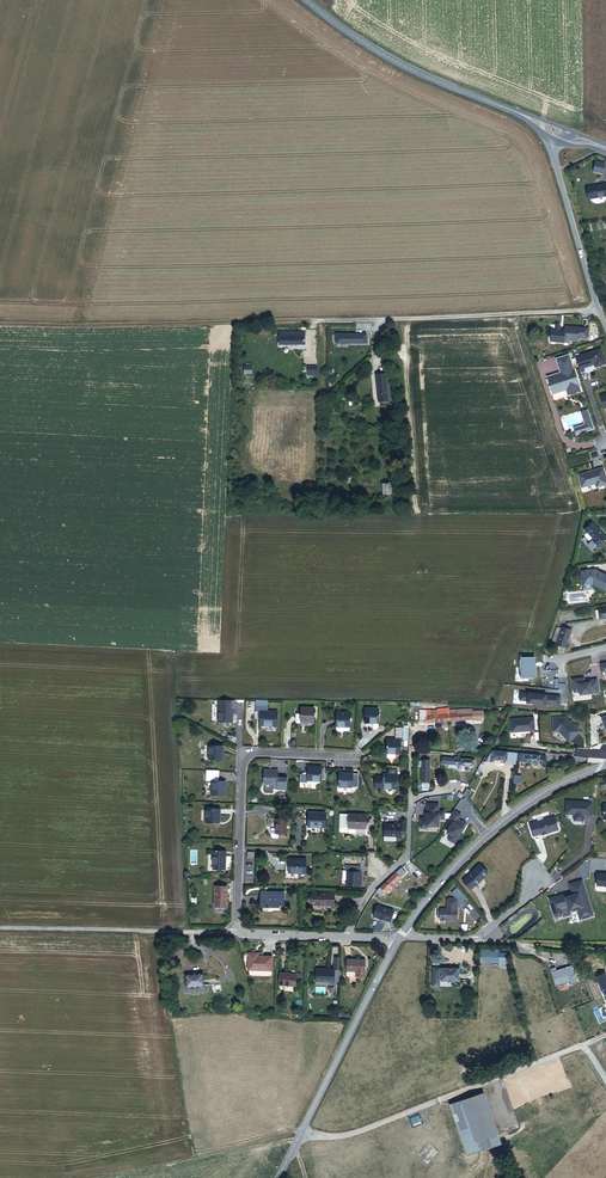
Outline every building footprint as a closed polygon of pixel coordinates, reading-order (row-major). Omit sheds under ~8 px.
[(603,173),(605,163),(596,161),(594,171),(603,173)] [(605,196),(605,181),(587,185),(591,199),(605,196)] [(551,329),(550,342),(564,343),(564,340),(569,341),(578,342),(578,339),(587,339),(588,330),(565,328),(565,331),(563,331),(560,331),(561,326),(560,324),(557,324),(556,325),(555,330),(551,329)] [(283,345),(309,344),(309,336),(292,336),(291,332),(283,332),(283,345)] [(575,358),(579,371),(585,369),(593,366),(592,365),(595,365),(596,368),(605,365),(605,363),(601,349),(575,358)] [(573,369),(569,355),(556,360),(560,374),(557,374),(558,377),(555,378),(555,375),(547,378),(553,395),(566,391),(568,396),(581,392),(579,387),(580,387),(574,369),(573,369)] [(378,406),(391,406),(389,377),(376,378),(378,406)] [(589,414),(582,417),(584,423),(583,426),(576,428),(578,435),(594,429),(589,414)] [(605,486),(605,478),(603,468),(594,471),(594,472),(591,473),(590,472),(578,476),(582,489),(595,485),(596,489),(605,486)] [(234,498),(272,499),(272,491),(234,490),(234,498)] [(592,540),(598,545),(605,535),(590,523),(584,531),(594,538),(592,540)] [(604,591),(605,586),(605,577),(595,572),(582,574),(582,578),(582,583),(584,588),(592,586),(604,591)] [(556,644),(565,646),(571,629),(562,627),(556,644)] [(544,683),(543,705),(553,706),(555,671),(544,670),(543,683),(544,683)] [(302,724),(316,724),(315,711),(302,711),(302,717),(297,717),(297,724),(298,726),(302,726),(302,724)] [(374,725),(380,725),(381,712),(367,711),(366,725),(374,725)] [(429,725),(428,718),(450,715),(450,712),(450,711),(421,713),(422,725),(429,725)] [(220,725),(233,725),(233,712),(220,712),(220,725)] [(451,723),(475,721),(474,713),(459,714),(450,715),(451,723)] [(262,730),(278,730),(278,717),(262,717),(262,714),(256,714),(256,721),(262,721),(262,730)] [(337,729),(352,729),(352,716),(337,715),(337,729)] [(429,726),(451,723),(450,715),(428,718),(429,725),(429,726)] [(554,734),(560,734),(570,744),(580,733),(566,719),(554,721),(554,734)] [(535,721),(512,723),(513,736),(536,733),(535,721)] [(402,742),(406,743),(407,731),(396,731),(396,742),(389,741),(388,755),(389,755),(397,756),(401,756),(402,742)] [(210,761),(224,761),(224,749),(210,749),(210,761)] [(515,771),(515,768),(517,757),(490,755),(486,755),(482,766),(492,767),(492,764),(505,765),(505,771),(515,771)] [(515,768),(524,769),(524,765),(519,764),(519,757),(517,757),(515,768)] [(524,769),(540,770),(541,760),(541,759),(519,757),(519,764),(524,765),(524,769)] [(441,768),(470,771),(471,764),(441,761),(441,768)] [(309,784),(322,784),(323,770),(309,770),(309,777),(302,777),(302,787),(309,787),(309,784)] [(388,790),(398,790),(398,784),(398,777),(398,772),(391,772),(391,777),(385,777),(385,782),(380,782),(380,790),(388,790)] [(210,781),(219,781),(219,773),(210,773),(210,781)] [(278,791),(283,791),(284,781),(280,781),(280,778),(280,774),(266,774),(266,788),(278,788),(278,791)] [(359,790),(359,786),(359,777),(359,776),(341,776),(341,790),(359,790)] [(213,798),(227,799),(227,786),(219,785),(219,781),(210,781),(210,786),(213,786),(213,798)] [(278,793),(288,793),(288,781),(284,781),(283,791),(278,791),(278,793)] [(593,816),(593,801),(565,801),(564,815),(574,815),(574,821),(585,822),(585,816),(593,816)] [(426,817),(419,817),(419,828),(427,828),(427,825),(439,825),(439,819),(445,819),(446,809),(439,809),(440,803),(427,803),(426,817)] [(454,811),(450,819),(452,821),(446,832),(450,834),(447,839),(456,844),(468,822),(460,818),(462,815),(454,811)] [(209,827),(222,827),(222,814),(209,813),(209,827)] [(310,830),(327,831),(328,816),(310,816),(310,830)] [(368,838),(368,818),(351,817),(351,818),(342,817),(342,833),(342,834),(344,835),(348,836),(350,834),(350,833),(350,830),(359,831),(359,838),(368,838)] [(557,833),(552,820),(527,828),(531,841),(539,838),(541,839),(547,837),(547,835),(553,833),(554,834),(557,833)] [(279,839),(287,839),(288,824),(276,823),(275,834),(275,839),(279,839)] [(404,826),(392,826),(392,838),(404,838),(404,837),(409,837),(409,827),(404,827),(404,826)] [(273,843),(278,843),(279,839),(275,839),(275,834),(271,834),(270,840),(273,840),(273,843)] [(215,874),(228,874),(228,856),(216,856),(215,874)] [(292,877),(309,877),(309,863),(292,863),(292,877)] [(489,872),(479,863),(463,881),(472,890),(489,872)] [(400,867),(376,891),(382,896),(405,873),(400,867)] [(347,887),(361,887),(362,868),(344,868),(344,873),(347,873),(347,887)] [(597,873),(596,888),(605,888),(605,874),(597,873)] [(595,916),(583,878),(569,883),(573,896),(566,898),(564,893),(549,898),(554,917),(557,919),(561,917),(563,914),(562,910),(568,908),(569,913),(577,911),(579,919),(595,916)] [(459,895),(454,889),(450,892),(455,898),(459,895)] [(217,911),(229,912),(229,891),(218,891),(217,911)] [(274,909),(285,909),(285,896),(271,896),(271,898),(262,898),(262,911),(274,911),(274,909)] [(317,909),(337,909),(337,897),(317,896),(317,909)] [(455,922),(455,902),(453,900),(447,900),(445,902),(445,911),(438,911),(439,921),(440,922),(441,922),(443,922),(444,921),(449,921),(449,922),(455,922)] [(372,937),(381,937),(386,929),(379,926),(372,937)] [(498,966),(506,967),(507,952),(481,950),(480,961),(498,962),(498,966)] [(252,971),(274,971),(274,957),(260,956),(260,954),(252,954),(252,971)] [(368,973),(370,973),(370,960),(350,960),(351,973),(361,973),(361,978),(363,980),(366,980),(368,978),(368,973)] [(461,982),(461,969),(443,969),(440,969),(440,968),(434,968),(434,989),(440,989),(440,975),(443,975),(442,981),(461,982)] [(319,983),(338,984),(338,971),(320,971),(319,983)] [(185,974),(186,986),(204,984),(203,972),(185,974)] [(281,986),(299,987),(299,975),(282,974),(281,986)] [(598,978),(605,997),(605,975),(598,978)] [(449,1105),(467,1157),(501,1145),(483,1094),(449,1105)]
